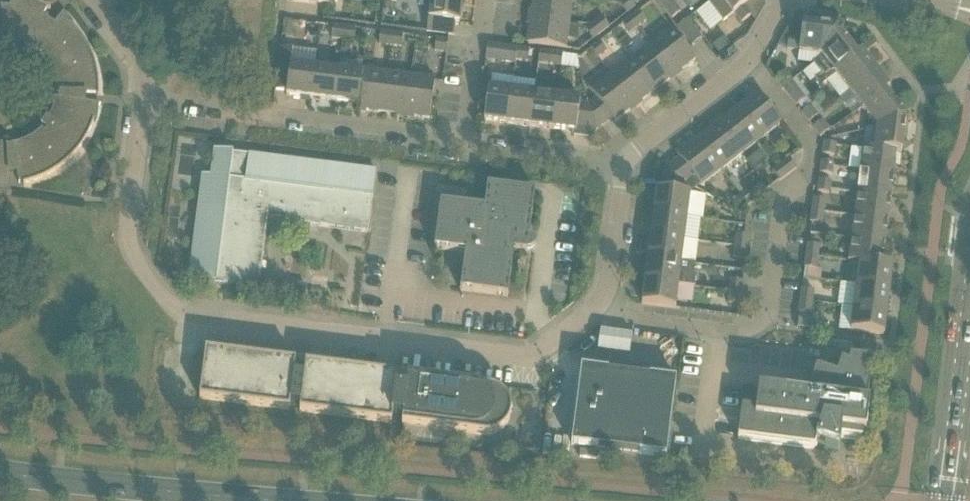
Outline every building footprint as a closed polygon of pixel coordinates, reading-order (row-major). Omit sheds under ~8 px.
[(72,25),(73,24),(64,13),(55,24),(43,17),(47,9),(50,10),(50,9),(46,7),(42,5),(33,1),(30,0),(10,0),(10,10),(2,9),(1,0),(0,0),(0,39),(1,39),(2,36),(6,36),(5,39),(16,41),(25,45),(24,48),(32,54),(38,47),(41,50),(38,53),(45,59),(50,69),(54,78),(55,86),(55,95),(58,96),(57,100),(54,100),(53,105),(51,112),(48,118),(45,117),(39,125),(46,130),(43,134),(40,131),(32,138),(22,143),(16,145),(11,146),(11,148),(5,148),(5,146),(0,146),(0,194),(12,195),(12,194),(10,194),(9,174),(17,173),(19,184),(23,183),(23,185),(26,184),(35,182),(44,178),(52,174),(60,168),(68,163),(74,156),(80,149),(85,141),(90,132),(94,123),(97,123),(99,107),(101,107),(101,106),(85,103),(86,95),(97,96),(99,96),(99,88),(98,79),(96,71),(94,62),(91,54),(87,46),(83,39),(78,32),(72,25)] [(462,0),(431,0),(427,32),(454,36),(456,24),(459,24),(462,0)] [(572,0),(533,0),(530,19),(569,24),(572,0)] [(635,7),(630,0),(625,0),(620,5),(627,14),(635,7)] [(665,10),(674,3),(672,0),(658,0),(657,0),(665,10)] [(707,5),(721,24),(735,14),(742,23),(751,16),(744,6),(752,0),(713,0),(707,5)] [(681,12),(674,3),(665,10),(672,19),(681,12)] [(639,12),(630,18),(638,28),(646,21),(639,12)] [(602,18),(594,25),(601,34),(609,28),(602,18)] [(638,28),(630,18),(622,25),(630,34),(638,28)] [(566,50),(569,24),(530,19),(527,45),(566,50)] [(692,46),(702,39),(687,20),(678,27),(692,46)] [(601,34),(594,25),(586,31),(593,40),(601,34)] [(343,40),(344,28),(333,26),(332,39),(343,40)] [(821,57),(836,31),(802,26),(801,39),(789,38),(787,50),(799,51),(799,53),(821,57)] [(354,42),(356,29),(344,28),(343,40),(354,42)] [(695,60),(683,44),(671,29),(651,44),(675,76),(695,60)] [(857,57),(856,57),(836,31),(821,57),(819,60),(812,66),(820,76),(814,81),(819,88),(836,75),(835,74),(857,57)] [(390,46),(392,34),(381,33),(379,45),(390,46)] [(402,48),(403,35),(392,34),(390,46),(402,48)] [(447,53),(448,46),(448,41),(436,40),(435,52),(447,53)] [(597,59),(606,52),(599,43),(590,49),(597,59)] [(651,44),(649,45),(650,45),(631,60),(655,91),(675,76),(651,44)] [(515,62),(517,49),(487,45),(485,60),(513,64),(514,61),(515,62)] [(311,99),(315,69),(291,66),(293,50),(280,49),(275,91),(287,93),(286,96),(311,99)] [(529,51),(517,49),(515,62),(527,63),(529,51)] [(861,53),(856,57),(857,57),(835,74),(836,75),(849,92),(875,72),(861,53)] [(561,67),(563,55),(551,54),(549,65),(561,67)] [(655,91),(631,60),(611,76),(635,107),(655,91)] [(334,102),(338,72),(315,69),(311,99),(334,102)] [(381,113),(386,73),(362,70),(362,75),(358,105),(357,110),(381,113)] [(358,105),(362,75),(338,72),(334,102),(358,105)] [(890,90),(875,72),(849,92),(850,93),(861,107),(863,111),(885,94),(890,90)] [(406,116),(411,76),(386,73),(381,113),(406,116)] [(784,73),(775,80),(789,97),(798,90),(784,73)] [(435,79),(415,77),(411,76),(406,116),(430,120),(435,79)] [(635,107),(611,76),(591,91),(597,100),(589,106),(596,131),(612,119),(615,122),(635,107)] [(489,88),(484,121),(507,124),(512,92),(489,88)] [(805,99),(798,90),(789,97),(796,106),(805,99)] [(530,127),(534,94),(512,92),(507,124),(530,127)] [(758,93),(737,108),(761,140),(782,124),(758,93)] [(553,130),(557,97),(534,94),(530,127),(553,130)] [(905,120),(885,94),(863,111),(877,128),(905,120)] [(596,131),(589,106),(579,104),(580,100),(557,97),(553,130),(576,133),(576,128),(596,131)] [(809,123),(818,116),(811,107),(802,114),(809,123)] [(761,140),(737,108),(717,124),(741,155),(761,140)] [(901,154),(905,120),(877,128),(874,149),(874,150),(896,153),(901,154)] [(829,130),(822,121),(813,128),(821,138),(830,131),(829,130)] [(741,155),(717,124),(697,140),(721,171),(741,155)] [(721,171),(697,140),(677,155),(680,159),(664,171),(686,187),(687,184),(694,178),(701,187),(721,171)] [(836,145),(825,143),(823,155),(834,156),(836,145)] [(893,175),(896,153),(874,150),(874,149),(863,148),(863,152),(860,171),(893,175)] [(376,172),(249,156),(248,162),(232,160),(233,154),(214,151),(211,177),(202,176),(189,281),(259,290),(268,221),(368,234),(376,172)] [(747,161),(755,171),(767,162),(760,152),(747,161)] [(796,169),(790,160),(789,160),(781,166),(788,175),(796,169)] [(834,163),(822,162),(820,174),(832,175),(834,163)] [(788,175),(781,166),(773,172),(780,181),(788,175)] [(705,198),(690,196),(690,195),(685,194),(686,187),(664,171),(661,191),(657,191),(654,214),(687,218),(687,219),(702,221),(705,198)] [(891,198),(893,175),(860,171),(860,172),(857,194),(891,198)] [(831,182),(820,180),(818,192),(830,194),(831,182)] [(465,254),(460,292),(507,297),(513,252),(520,253),(527,253),(530,253),(533,252),(534,249),(535,247),(535,244),(534,241),(532,239),(529,238),(535,192),(487,186),(484,209),(440,203),(434,250),(465,254)] [(749,206),(757,199),(750,190),(742,197),(749,206)] [(888,220),(891,198),(857,194),(854,216),(888,220)] [(825,200),(817,199),(814,199),(812,211),(824,212),(825,200)] [(822,224),(824,212),(812,211),(811,223),(822,224)] [(684,241),(687,219),(687,218),(654,214),(651,236),(684,241)] [(885,243),(888,220),(854,216),(852,239),(885,243)] [(749,237),(745,236),(737,235),(736,247),(747,249),(749,237)] [(681,263),(684,241),(651,236),(648,259),(681,263)] [(882,265),(885,243),(852,239),(849,262),(882,266),(882,265)] [(820,246),(808,245),(807,256),(818,258),(820,246)] [(746,261),(747,249),(736,247),(734,259),(746,261)] [(817,270),(818,258),(807,256),(805,270),(815,271),(815,270),(817,270)] [(693,266),(681,264),(681,263),(648,259),(645,281),(678,286),(678,287),(693,289),(694,278),(692,277),(693,266)] [(849,262),(846,284),(856,286),(889,290),(892,267),(882,265),(882,266),(849,262)] [(675,309),(678,289),(678,287),(678,286),(645,281),(642,305),(675,309)] [(741,294),(743,282),(731,281),(730,292),(741,294)] [(886,313),(889,290),(856,286),(854,308),(886,313)] [(812,303),(814,291),(802,289),(801,301),(812,303)] [(740,306),(741,294),(730,292),(728,304),(740,306)] [(811,315),(812,303),(801,301),(799,313),(811,315)] [(841,307),(838,330),(884,336),(886,313),(854,308),(841,307)] [(493,389),(489,388),(408,377),(407,381),(397,380),(398,376),(306,364),(305,368),(295,367),(295,363),(205,352),(199,399),(289,411),(290,404),(300,405),(299,412),(391,424),(392,417),(402,418),(402,425),(483,436),(488,436),(492,435),(496,434),(500,432),(504,429),(507,425),(509,421),(510,417),(511,412),(510,408),(509,404),(507,400),(505,396),(501,393),(498,390),(493,389)] [(816,370),(809,390),(807,390),(806,391),(805,393),(805,395),(805,396),(807,398),(806,401),(795,400),(795,396),(758,391),(756,412),(741,410),(737,440),(814,450),(816,444),(839,451),(840,439),(862,442),(863,435),(865,435),(869,405),(867,405),(872,362),(850,359),(849,366),(841,363),(837,376),(816,370)] [(581,369),(571,446),(598,449),(598,448),(639,454),(639,455),(666,458),(676,381),(649,377),(649,379),(608,373),(608,372),(581,369)]
